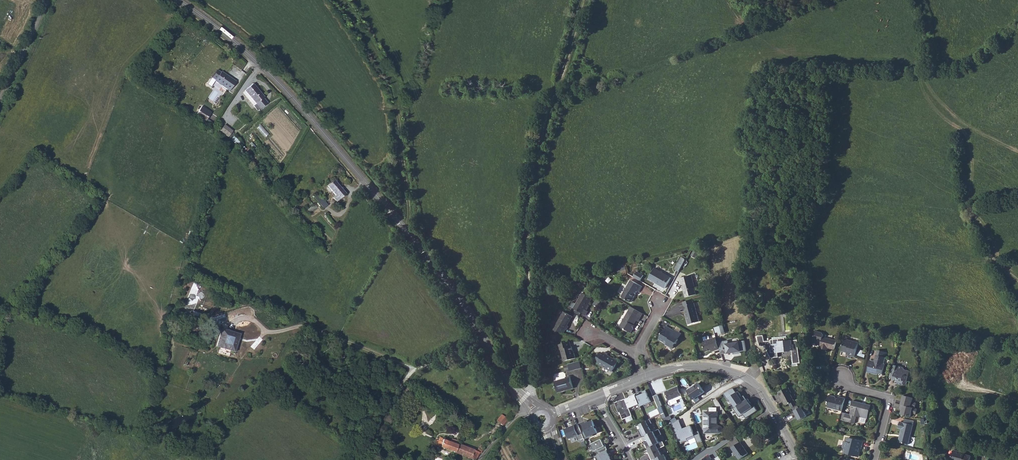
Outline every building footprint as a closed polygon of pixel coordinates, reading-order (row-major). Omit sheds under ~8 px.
[(223,70),(219,68),(213,76),(217,78),(216,80),(230,90),(237,79),(223,70)] [(265,94),(254,82),(246,89),(257,101),(255,103),(260,108),(269,99),(264,94),(265,94)] [(257,101),(246,89),(244,91),(255,103),(257,101)] [(211,114),(202,107),(196,116),(206,122),(211,114)] [(232,132),(224,125),(220,131),(228,137),(232,132)] [(265,136),(268,134),(261,125),(258,127),(265,136)] [(247,155),(252,151),(248,146),(245,148),(243,145),(240,147),(247,155)] [(347,196),(336,183),(329,188),(336,198),(335,199),(338,203),(347,196)] [(329,208),(320,197),(315,200),(324,211),(329,208)] [(681,259),(674,271),(678,273),(685,261),(681,259)] [(672,277),(655,268),(648,279),(657,285),(658,283),(662,286),(661,287),(665,289),(672,277)] [(634,276),(641,280),(644,274),(637,270),(634,276)] [(683,283),(685,288),(683,289),(686,297),(697,294),(695,287),(696,287),(693,274),(680,278),(681,284),(683,283)] [(631,304),(637,293),(638,294),(641,288),(630,281),(621,298),(631,304)] [(589,311),(588,311),(587,310),(589,305),(593,298),(584,293),(575,309),(587,315),(589,311)] [(684,310),(688,325),(699,322),(694,303),(693,300),(682,302),(683,306),(679,307),(681,311),(684,310)] [(633,329),(637,322),(638,323),(643,314),(632,308),(620,328),(631,334),(634,330),(633,329)] [(565,331),(566,331),(569,327),(568,326),(573,317),(564,312),(556,326),(553,331),(563,333),(565,331)] [(723,325),(714,328),(716,334),(719,333),(720,335),(726,333),(723,325)] [(679,339),(671,335),(674,331),(666,326),(659,339),(666,343),(665,344),(673,349),(679,339)] [(240,334),(221,328),(216,347),(234,352),(240,334)] [(682,334),(674,329),(674,331),(671,335),(679,339),(682,334)] [(825,346),(834,348),(836,340),(822,336),(823,333),(822,331),(815,329),(812,340),(821,342),(819,347),(825,348),(825,346)] [(778,357),(777,352),(790,351),(792,351),(793,364),(800,363),(798,346),(797,340),(784,341),(784,338),(770,339),(770,340),(764,341),(762,335),(756,336),(757,340),(759,347),(765,346),(765,348),(770,358),(778,357)] [(703,342),(706,352),(714,350),(715,351),(720,350),(718,343),(716,339),(703,342)] [(848,357),(851,358),(851,356),(855,356),(858,343),(844,339),(841,351),(849,352),(848,357)] [(729,341),(718,343),(720,350),(721,355),(747,352),(745,341),(729,344),(729,341)] [(561,352),(564,363),(577,359),(575,353),(573,353),(571,344),(559,347),(560,352),(561,352)] [(605,352),(604,355),(600,360),(598,363),(613,372),(619,360),(614,358),(614,359),(608,355),(609,354),(605,352)] [(587,362),(592,356),(589,353),(584,360),(587,362)] [(866,372),(876,375),(876,374),(881,375),(883,364),(882,364),(883,357),(875,355),(874,355),(873,362),(869,361),(866,372)] [(580,361),(569,365),(571,372),(582,368),(580,361)] [(894,382),(896,383),(896,385),(902,387),(902,385),(904,386),(905,383),(906,383),(908,377),(906,377),(908,371),(902,370),(901,367),(891,364),(890,369),(888,378),(892,379),(891,380),(895,381),(894,382)] [(554,381),(558,392),(574,387),(570,374),(566,375),(566,377),(554,381)] [(687,391),(693,400),(704,392),(699,383),(687,391)] [(678,387),(666,392),(670,401),(682,395),(678,387)] [(738,406),(744,401),(738,392),(737,392),(734,388),(731,388),(724,393),(728,399),(730,398),(736,407),(738,406)] [(791,393),(788,388),(777,392),(779,397),(781,395),(783,398),(783,400),(785,405),(789,403),(791,407),(800,403),(798,399),(794,401),(790,395),(791,393)] [(639,393),(636,394),(639,404),(640,406),(651,402),(646,390),(642,392),(643,394),(640,395),(639,393)] [(632,397),(625,399),(629,408),(639,404),(636,394),(631,396),(632,397)] [(658,394),(654,395),(659,406),(662,405),(658,394)] [(826,408),(842,412),(845,399),(839,397),(839,398),(835,398),(835,396),(829,395),(827,401),(828,401),(826,408)] [(914,398),(904,395),(901,404),(904,405),(916,408),(917,402),(913,401),(914,398)] [(622,400),(615,403),(619,413),(620,412),(623,420),(632,416),(629,408),(625,399),(622,401),(622,400)] [(744,401),(738,406),(736,407),(734,408),(739,416),(744,414),(747,418),(758,410),(755,406),(754,407),(748,399),(744,401)] [(871,406),(853,401),(850,410),(851,411),(850,414),(846,414),(844,421),(854,424),(856,417),(868,420),(871,406)] [(807,404),(795,410),(800,420),(808,416),(805,411),(810,409),(807,404)] [(916,408),(904,405),(902,413),(911,416),(912,413),(916,414),(918,408),(916,408)] [(662,413),(665,421),(672,418),(671,416),(667,418),(665,412),(662,413)] [(705,433),(719,433),(722,432),(723,429),(721,427),(718,426),(718,412),(705,412),(705,433)] [(496,420),(502,425),(507,419),(501,414),(496,420)] [(650,419),(639,425),(641,428),(638,429),(642,437),(646,435),(652,432),(648,425),(652,423),(650,419)] [(703,440),(699,431),(695,433),(692,425),(679,430),(678,427),(682,425),(679,419),(672,423),(680,441),(695,435),(698,442),(703,440)] [(587,420),(579,424),(585,439),(593,436),(593,435),(597,433),(593,421),(588,423),(587,420)] [(905,445),(910,425),(911,422),(908,421),(907,424),(901,423),(897,422),(895,430),(898,431),(895,443),(905,445)] [(585,439),(579,424),(565,429),(569,439),(576,436),(578,441),(581,440),(582,442),(585,441),(585,439)] [(652,432),(646,435),(647,439),(644,441),(647,448),(659,443),(656,437),(662,434),(659,429),(652,432)] [(435,445),(455,452),(458,444),(459,442),(451,439),(450,442),(442,439),(441,438),(441,437),(440,437),(439,438),(438,439),(438,440),(437,440),(435,445)] [(736,437),(728,442),(732,448),(740,442),(736,437)] [(860,449),(861,446),(862,441),(856,439),(855,440),(854,440),(852,440),(852,439),(851,438),(848,437),(847,441),(843,440),(841,446),(840,445),(840,448),(845,449),(844,453),(848,454),(848,453),(851,454),(851,455),(857,457),(859,449),(860,449)] [(602,439),(591,444),(595,451),(596,451),(598,454),(608,449),(604,443),(602,439)] [(647,448),(650,453),(648,453),(651,459),(652,459),(662,455),(658,449),(665,446),(663,441),(659,443),(647,448)] [(732,448),(739,459),(748,454),(740,442),(732,448)] [(455,452),(475,459),(480,453),(481,453),(482,450),(478,448),(477,451),(460,445),(458,444),(455,452)] [(598,454),(597,455),(599,459),(613,459),(608,449),(598,454)] [(968,456),(962,455),(962,454),(952,450),(950,458),(950,459),(967,459),(968,456)]
